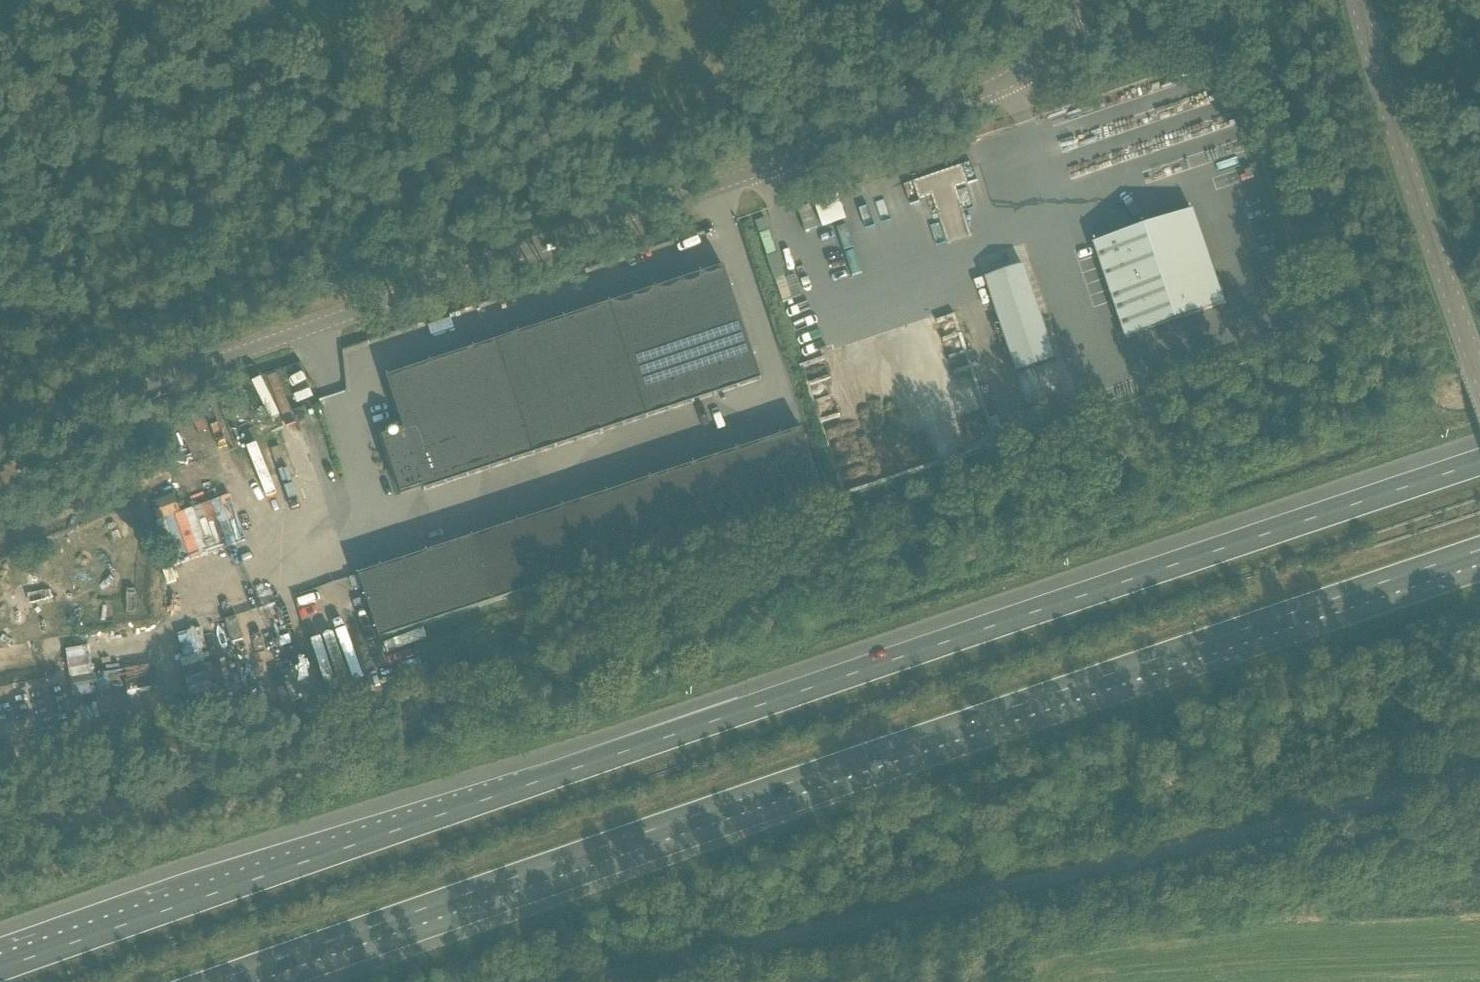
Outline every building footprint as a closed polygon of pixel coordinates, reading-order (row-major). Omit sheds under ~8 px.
[(920,197),(932,193),(949,242),(972,234),(955,187),(967,182),(960,163),(913,180),(920,197)] [(1124,337),(1223,304),(1191,211),(1093,244),(1124,337)] [(1030,263),(991,275),(1029,403),(1065,392),(1059,373),(1032,381),(1028,368),(1059,359),(1030,263)] [(387,435),(382,437),(400,492),(401,494),(408,491),(423,487),(424,490),(424,491),(457,481),(647,418),(761,380),(736,304),(724,266),(723,267),(685,279),(647,292),(609,304),(533,329),(518,334),(387,378),(403,429),(404,430),(400,431),(399,429),(397,427),(395,426),(393,426),(390,427),(388,429),(387,431),(386,433),(387,435)] [(312,373),(159,423),(171,460),(325,410),(312,373)] [(471,538),(358,575),(380,640),(493,603),(606,566),(823,494),(802,429),(585,501),(471,538)] [(0,620),(0,703),(243,622),(228,575),(363,532),(336,449),(219,488),(237,541),(91,589),(0,620)] [(0,544),(0,577),(186,516),(175,487),(0,544)] [(357,577),(292,598),(314,662),(379,640),(357,577)] [(0,750),(0,784),(284,684),(274,654),(0,750)]
